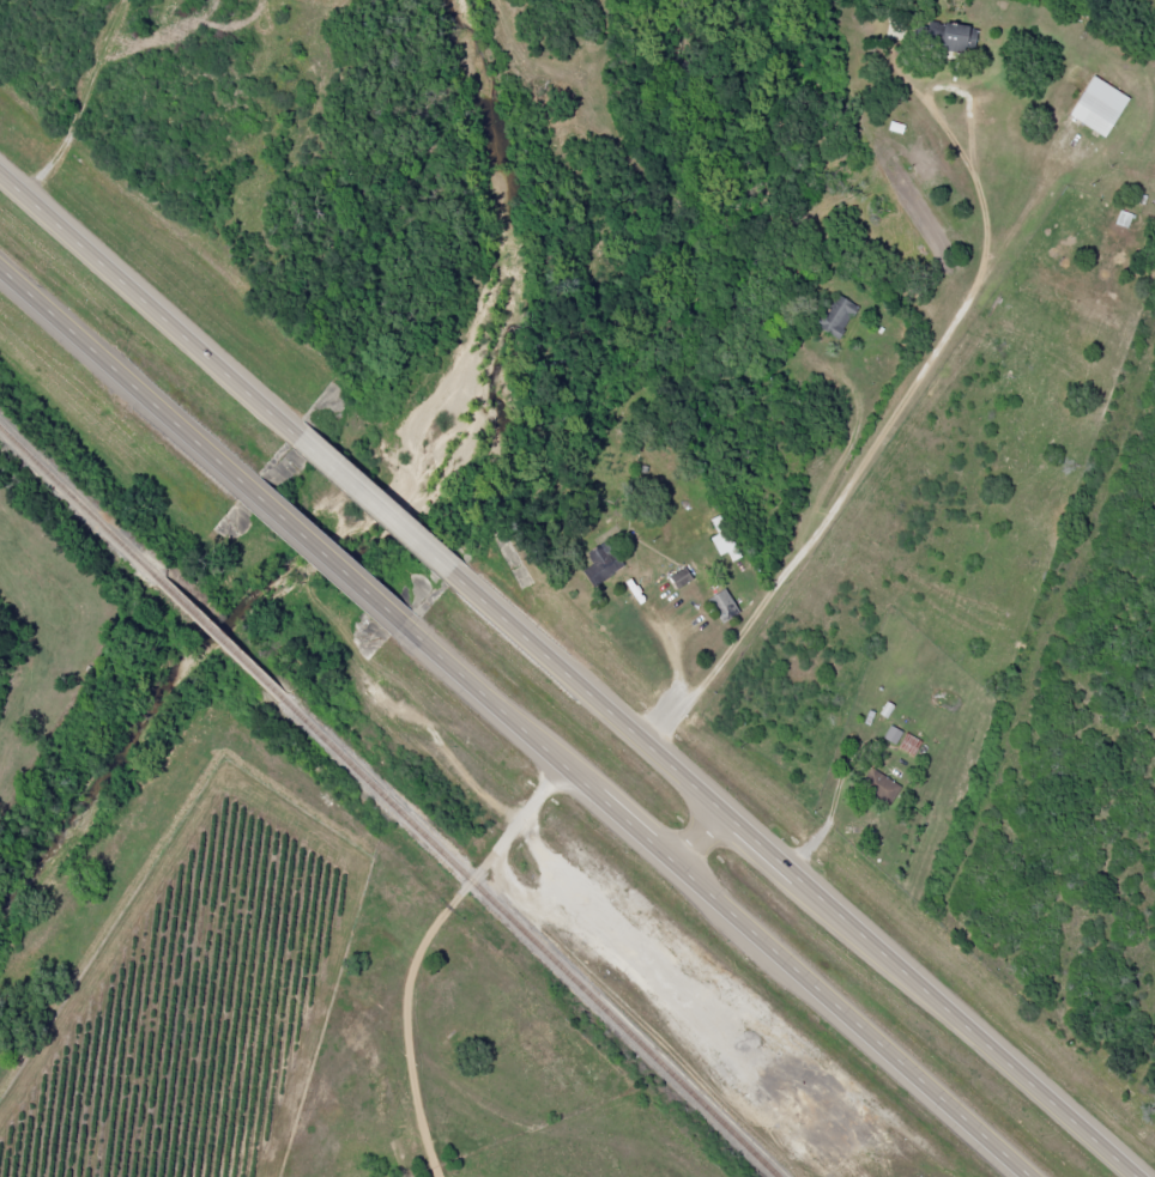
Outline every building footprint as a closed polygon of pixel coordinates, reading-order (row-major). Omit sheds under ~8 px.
[(970,54),(975,29),(942,22),(937,47),(970,54)] [(1067,117),(1106,138),(1128,97),(1089,76),(1067,117)] [(839,339),(856,305),(833,294),(816,328),(839,339)] [(726,552),(731,562),(740,558),(725,528),(708,536),(718,556),(726,552)] [(592,564),(581,570),(590,586),(621,569),(606,541),(586,552),(592,564)] [(692,580),(685,566),(668,574),(674,588),(692,580)] [(708,598),(724,623),(739,613),(723,588),(708,598)] [(883,737),(895,744),(902,732),(890,725),(883,737)] [(859,785),(888,805),(900,787),(871,767),(859,785)]
